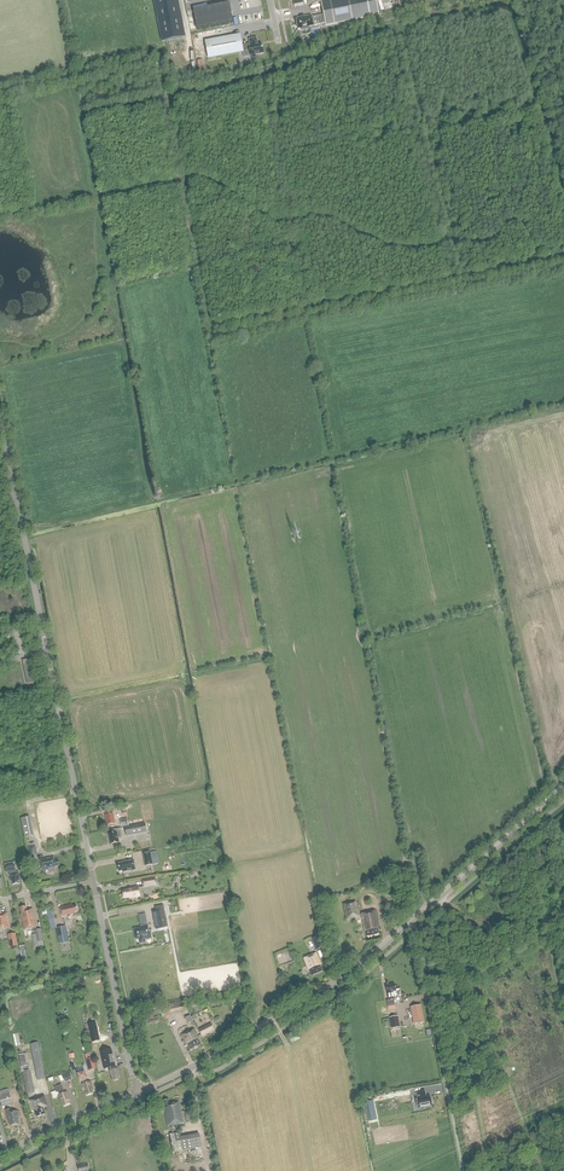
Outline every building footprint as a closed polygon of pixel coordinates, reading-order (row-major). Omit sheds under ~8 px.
[(185,36),(178,0),(154,0),(162,41),(185,36)] [(295,26),(298,27),(298,28),(299,28),(302,30),(303,27),(313,25),(325,23),(326,25),(379,15),(376,0),(328,0),(321,1),(323,15),(312,17),(311,15),(296,18),(297,23),(295,26)] [(197,30),(233,23),(229,3),(193,10),(197,30)] [(256,38),(249,39),(250,44),(242,46),(240,34),(205,41),(208,59),(243,52),(243,50),(249,49),(250,55),(251,55),(252,57),(256,56),(255,54),(264,53),(262,44),(257,45),(256,43),(257,43),(256,38)] [(185,67),(186,74),(195,72),(194,65),(185,67)] [(27,683),(37,681),(33,658),(23,660),(27,683)] [(105,815),(107,825),(115,823),(113,813),(105,815)] [(24,836),(32,834),(29,817),(21,818),(24,836)] [(120,819),(121,826),(128,825),(127,818),(120,819)] [(125,827),(127,836),(142,833),(147,832),(145,823),(125,827)] [(109,834),(111,844),(119,842),(118,838),(122,837),(120,828),(112,829),(112,833),(109,834)] [(35,850),(36,850),(36,847),(28,848),(30,860),(37,859),(35,850)] [(150,852),(143,854),(145,865),(152,864),(150,852)] [(55,866),(59,865),(59,860),(54,861),(53,857),(40,859),(42,869),(48,868),(49,872),(50,872),(55,871),(55,870),(55,867),(55,866)] [(133,859),(122,861),(123,863),(118,863),(119,871),(123,870),(123,872),(135,869),(133,859)] [(14,864),(5,866),(6,872),(9,871),(10,873),(9,873),(10,882),(12,881),(12,885),(19,883),(19,880),(20,880),(19,872),(14,872),(14,871),(15,870),(14,864)] [(182,878),(175,875),(173,882),(179,884),(182,878)] [(144,886),(156,884),(155,877),(143,879),(144,886)] [(400,894),(395,884),(389,887),(391,890),(392,890),(395,896),(400,894)] [(140,896),(138,887),(131,888),(131,889),(122,890),(124,898),(130,897),(130,898),(140,896)] [(351,902),(343,903),(347,918),(351,917),(351,918),(359,916),(356,901),(351,902)] [(495,909),(488,901),(480,908),(486,915),(491,911),(491,912),(495,909)] [(74,911),(77,910),(76,905),(72,906),(72,905),(60,907),(61,916),(75,913),(74,911)] [(156,907),(156,911),(153,911),(156,929),(168,927),(164,905),(156,907)] [(20,914),(24,930),(33,928),(34,932),(36,932),(38,942),(44,941),(41,929),(36,930),(35,927),(37,927),(33,909),(27,910),(26,906),(20,907),(21,914),(20,914)] [(52,908),(46,909),(47,911),(48,920),(51,919),(54,918),(52,908)] [(7,913),(1,914),(1,910),(0,910),(0,929),(10,928),(7,913)] [(379,927),(375,910),(360,913),(364,930),(365,930),(367,937),(379,934),(377,927),(379,927)] [(141,926),(141,928),(134,929),(136,940),(139,939),(140,944),(146,942),(145,939),(152,938),(151,933),(149,933),(147,925),(141,926)] [(481,933),(476,926),(472,929),(477,936),(481,933)] [(65,927),(56,929),(59,944),(69,942),(65,927)] [(15,933),(8,935),(10,947),(17,946),(15,933)] [(320,934),(311,938),(316,949),(325,946),(320,934)] [(321,964),(316,952),(303,958),(308,969),(309,969),(312,975),(322,971),(319,964),(321,964)] [(395,984),(386,985),(387,993),(389,1000),(387,1000),(388,1006),(395,1005),(393,996),(395,995),(396,996),(401,995),(400,994),(400,991),(400,989),(396,990),(395,984)] [(183,1001),(170,1004),(171,1011),(177,1009),(177,1011),(184,1009),(187,1008),(186,1004),(183,1004),(183,1001)] [(420,1005),(411,1007),(414,1024),(423,1022),(420,1005)] [(186,1017),(188,1022),(198,1018),(196,1013),(186,1017)] [(398,1016),(390,1018),(392,1028),(400,1027),(398,1016)] [(199,1030),(202,1037),(215,1030),(212,1024),(199,1030)] [(96,1026),(89,1028),(92,1038),(99,1037),(96,1026)] [(191,1031),(182,1035),(187,1046),(189,1046),(191,1050),(201,1045),(198,1039),(199,1039),(195,1030),(191,1032),(191,1031)] [(45,1078),(38,1042),(29,1044),(36,1079),(45,1078)] [(112,1052),(102,1054),(105,1069),(110,1068),(110,1070),(109,1070),(110,1075),(112,1074),(113,1081),(118,1080),(118,1077),(119,1077),(117,1068),(115,1069),(112,1052)] [(85,1059),(88,1070),(95,1068),(92,1057),(85,1059)] [(83,1067),(77,1069),(78,1073),(77,1073),(80,1080),(82,1080),(83,1083),(82,1083),(84,1089),(85,1088),(87,1094),(92,1093),(91,1090),(93,1089),(90,1081),(86,1082),(85,1079),(86,1078),(84,1071),(83,1067)] [(34,1092),(30,1070),(22,1072),(26,1094),(34,1092)] [(63,1089),(62,1084),(54,1087),(56,1092),(58,1092),(59,1094),(58,1095),(61,1102),(63,1102),(64,1105),(69,1103),(68,1100),(69,1100),(66,1092),(63,1093),(62,1090),(63,1089)] [(425,1091),(416,1092),(418,1098),(417,1098),(417,1100),(418,1105),(418,1108),(432,1105),(431,1100),(430,1095),(426,1096),(425,1091)] [(9,1093),(0,1095),(0,1102),(1,1107),(12,1104),(9,1093)] [(34,1110),(36,1116),(45,1113),(43,1107),(47,1106),(44,1095),(31,1099),(31,1098),(29,1099),(33,1110),(34,1110)] [(164,1107),(163,1107),(167,1126),(178,1124),(178,1123),(183,1122),(179,1102),(169,1103),(169,1099),(163,1100),(164,1107)] [(372,1101),(365,1102),(369,1121),(376,1119),(372,1101)] [(382,1114),(400,1112),(399,1105),(381,1108),(382,1114)] [(7,1117),(8,1116),(10,1125),(18,1123),(17,1115),(18,1115),(17,1110),(11,1112),(10,1109),(6,1109),(7,1117)] [(194,1121),(192,1109),(184,1110),(186,1122),(194,1121)] [(199,1134),(177,1139),(176,1133),(169,1134),(172,1152),(201,1146),(199,1134)] [(87,1162),(77,1164),(79,1170),(89,1170),(87,1162)]
